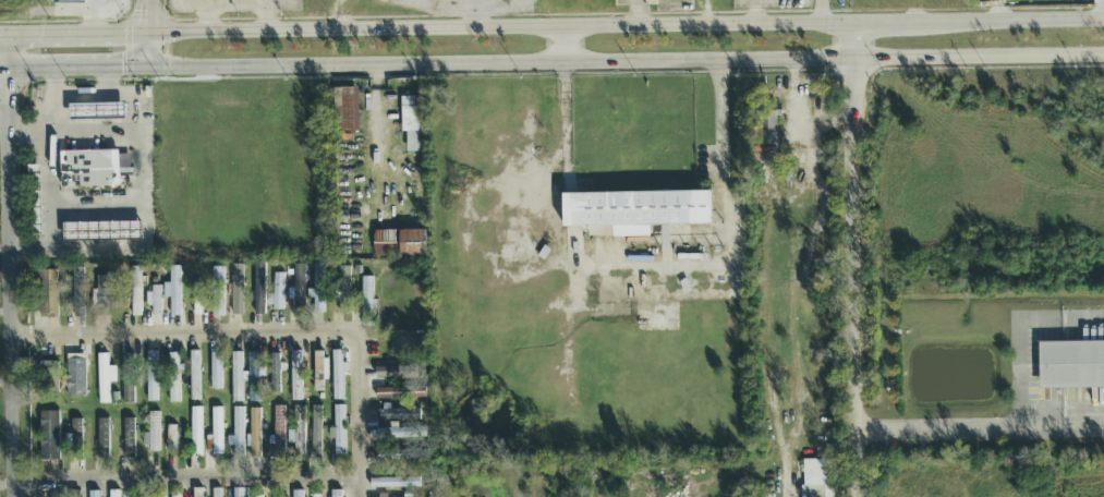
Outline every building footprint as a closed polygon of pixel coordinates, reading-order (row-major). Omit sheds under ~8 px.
[(335,88),(334,132),(359,133),(360,89),(335,88)] [(407,153),(420,152),(420,133),(425,133),(425,97),(402,98),(402,133),(407,133),(407,153)] [(777,114),(775,114),(775,99),(751,99),(751,146),(777,146),(777,114)] [(70,121),(125,120),(125,104),(70,105),(70,121)] [(119,186),(119,173),(130,173),(130,155),(119,155),(119,150),(60,153),(61,189),(119,186)] [(563,194),(564,228),(589,228),(590,239),(650,238),(650,226),(711,225),(711,192),(563,194)] [(64,223),(64,242),(143,240),(142,221),(64,223)] [(427,230),(374,231),(374,258),(427,257),(427,230)] [(255,316),(265,316),(266,263),(255,263),(255,316)] [(314,291),(312,292),(312,314),(325,314),(324,264),(313,265),(314,291)] [(306,266),(295,265),(295,290),(289,290),(289,300),(295,300),(294,315),(305,315),(306,266)] [(244,266),(233,266),(232,316),(243,316),(244,266)] [(139,267),(130,268),(131,317),(142,316),(139,267)] [(181,317),(180,267),(170,267),(170,284),(164,284),(164,299),(170,299),(171,317),(181,317)] [(351,267),(339,267),(338,314),(350,315),(351,267)] [(84,269),(74,268),(72,317),(83,317),(84,269)] [(224,318),(224,268),(213,268),(213,281),(194,281),(194,315),(209,315),(209,318),(224,318)] [(57,270),(38,271),(39,317),(58,316),(57,270)] [(284,310),(285,275),(274,274),(274,296),(268,295),(267,309),(284,310)] [(96,277),(97,310),(117,310),(116,276),(96,277)] [(374,278),(363,278),(362,326),(373,327),(374,278)] [(161,316),(162,287),(153,286),(152,316),(161,316)] [(392,355),(421,354),(421,331),(392,332),(392,355)] [(1103,389),(1103,342),(1039,343),(1040,390),(1103,389)] [(157,352),(146,353),(148,402),(159,402),(157,352)] [(191,402),(200,402),(199,352),(190,352),(191,402)] [(327,353),(314,352),(313,392),(323,392),(323,381),(326,381),(327,353)] [(345,401),(344,364),(343,364),(343,352),(333,352),(333,401),(345,401)] [(137,353),(122,354),(124,404),(134,403),(134,388),(138,388),(137,353)] [(242,353),(232,354),(233,403),(243,403),(242,353)] [(260,403),(259,353),(248,353),(249,403),(260,403)] [(301,402),(303,353),(292,353),(291,402),(301,402)] [(116,366),(109,366),(108,354),(98,354),(99,404),(110,403),(109,383),(117,383),(116,366)] [(222,390),(222,354),(211,354),(211,390),(222,390)] [(270,394),(280,394),(281,355),(272,355),(270,394)] [(171,403),(180,403),(179,358),(169,358),(171,403)] [(85,360),(66,360),(68,397),(86,397),(85,360)] [(375,368),(376,379),(414,378),(413,368),(375,368)] [(423,388),(376,389),(377,400),(423,399),(423,388)] [(304,456),(306,407),(295,406),(295,431),(288,431),(288,445),(293,445),(293,456),(304,456)] [(345,406),(334,407),(335,429),(329,430),(329,441),(335,441),(335,456),(346,456),(345,406)] [(286,407),(274,407),(274,454),(285,454),(286,407)] [(322,407),(311,407),(312,456),(322,456),(322,407)] [(420,410),(391,410),(391,407),(377,408),(377,421),(420,420),(420,410)] [(202,408),(192,408),(193,458),(203,458),(202,408)] [(212,408),(212,437),(207,437),(207,451),(223,451),(223,409),(212,408)] [(244,458),(245,408),(234,408),(233,437),(228,437),(228,447),(234,447),(234,457),(244,458)] [(261,409),(250,409),(251,458),(262,458),(261,409)] [(60,460),(59,412),(40,412),(40,461),(60,460)] [(160,413),(150,413),(149,434),(146,433),(145,452),(160,453),(160,413)] [(109,420),(98,419),(98,459),(109,459),(109,420)] [(123,458),(134,458),(135,420),(124,419),(123,458)] [(65,434),(65,448),(83,448),(83,420),(71,420),(71,434),(65,434)] [(167,452),(176,452),(177,426),(168,426),(167,452)] [(377,430),(377,440),(412,439),(412,429),(377,430)] [(428,460),(427,449),(379,450),(380,462),(428,460)] [(837,460),(802,461),(803,496),(837,496),(837,460)] [(371,489),(420,488),(419,479),(371,479),(371,489)]
